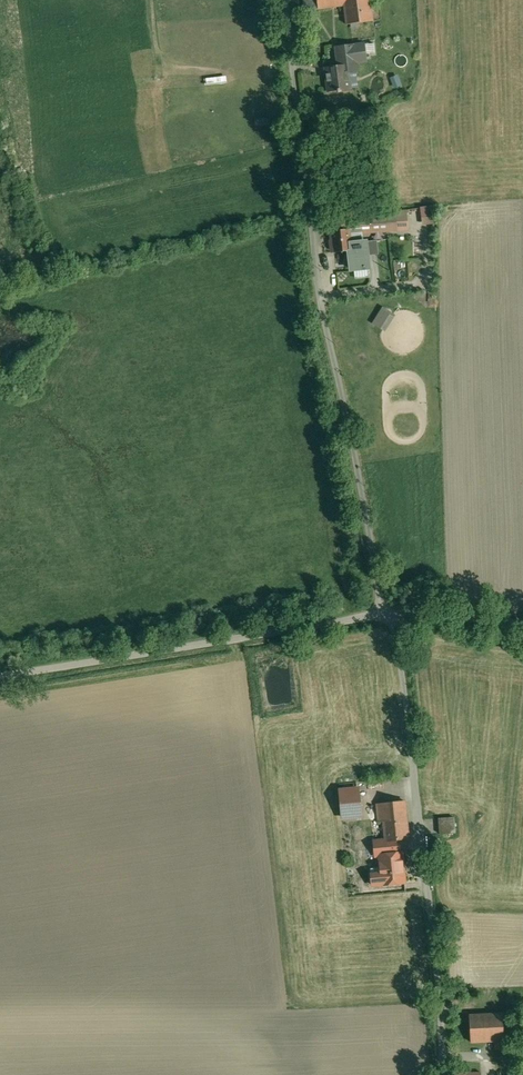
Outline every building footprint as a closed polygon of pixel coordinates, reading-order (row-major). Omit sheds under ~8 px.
[(305,11),(344,6),(347,24),(373,21),(370,0),(304,0),(305,11)] [(353,45),(337,47),(339,67),(329,68),(330,74),(327,74),(329,91),(338,90),(338,92),(340,92),(340,91),(350,90),(348,73),(356,71),(353,45)] [(207,85),(228,81),(227,75),(206,79),(207,85)] [(399,75),(391,77),(395,88),(403,85),(399,75)] [(436,204),(422,206),(424,224),(438,222),(436,204)] [(387,216),(359,218),(360,232),(388,230),(387,216)] [(350,230),(332,232),(334,252),(349,251),(352,250),(351,243),(350,230)] [(424,238),(415,238),(415,255),(424,255),(424,238)] [(366,242),(351,243),(352,250),(349,251),(351,269),(369,267),(366,242)] [(376,302),(367,320),(383,328),(392,310),(376,302)] [(404,801),(376,804),(378,822),(384,821),(386,841),(399,839),(408,838),(404,801)] [(352,806),(341,807),(342,814),(353,813),(352,806)] [(454,817),(438,818),(439,834),(455,833),(454,817)] [(399,839),(386,841),(387,854),(379,855),(381,873),(371,874),(372,885),(382,884),(382,885),(405,882),(402,853),(400,853),(399,839)] [(502,1013),(469,1015),(471,1042),(495,1041),(504,1040),(502,1013)]
